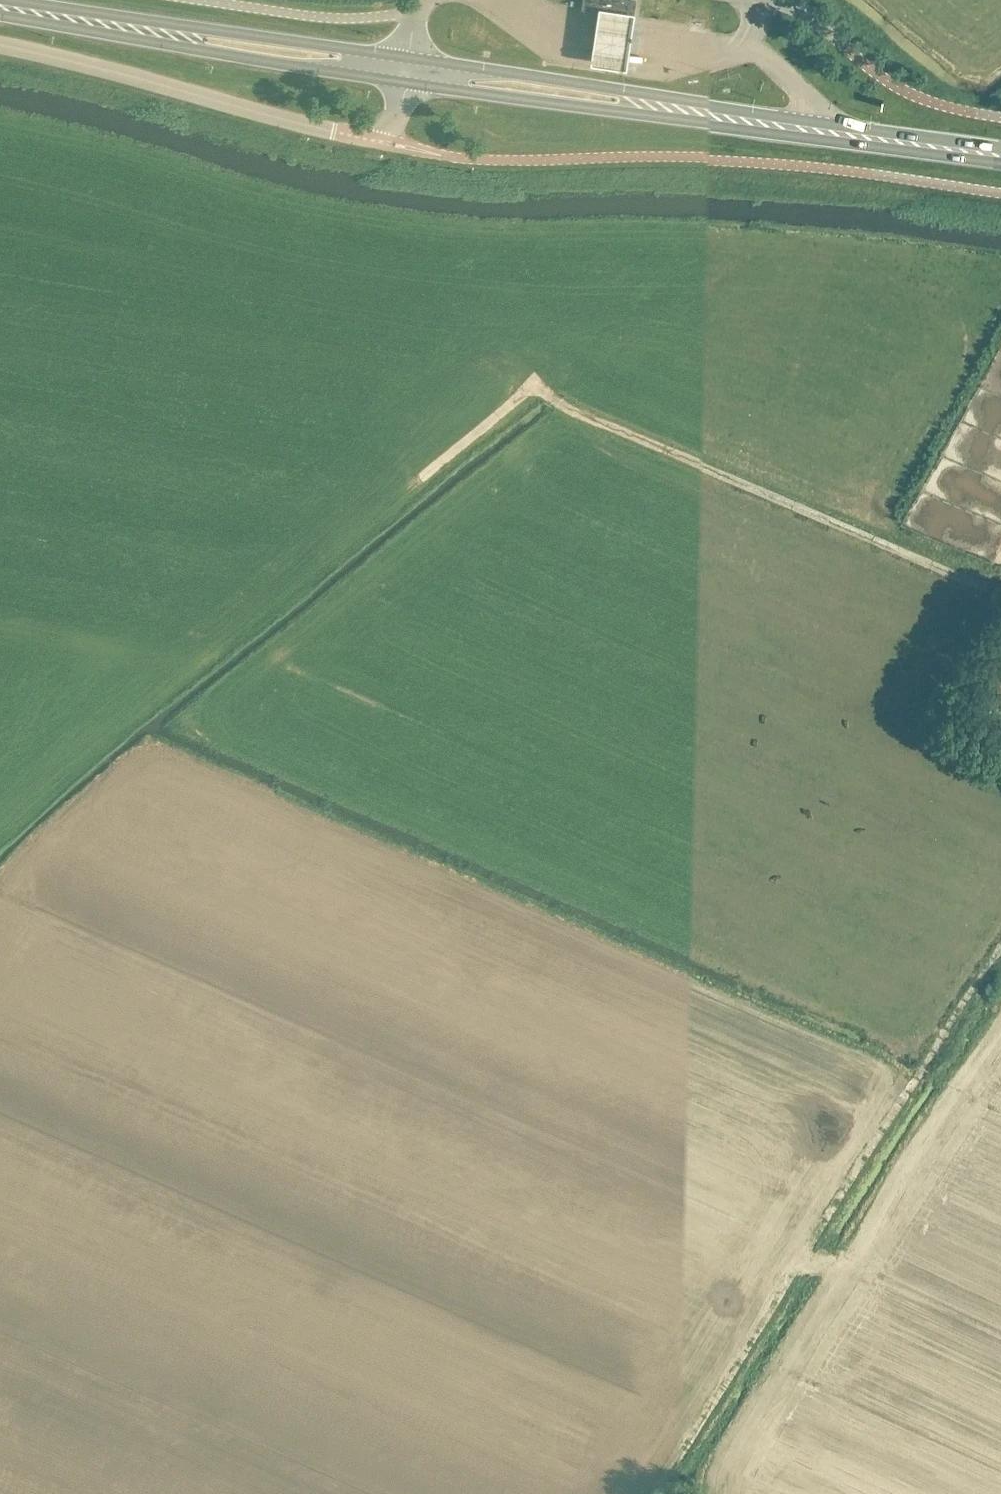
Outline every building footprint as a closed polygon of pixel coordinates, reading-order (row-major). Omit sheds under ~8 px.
[(637,3),(617,0),(584,0),(582,12),(634,20),(637,3)] [(631,20),(599,15),(595,42),(591,66),(622,71),(626,47),(631,20)]
